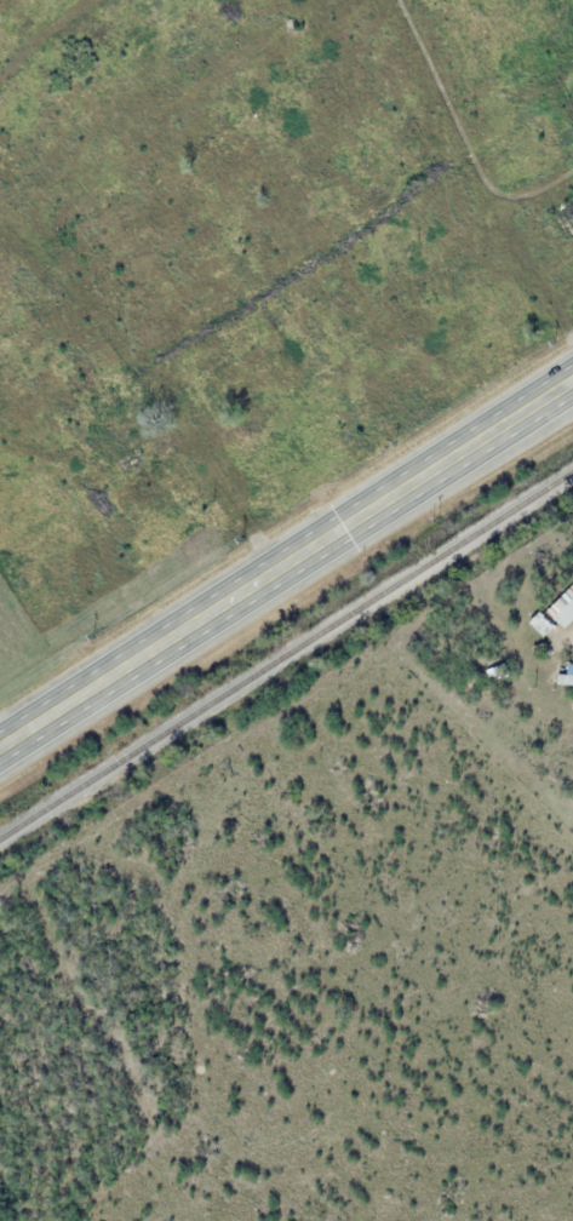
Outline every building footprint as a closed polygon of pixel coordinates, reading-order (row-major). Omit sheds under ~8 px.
[(572,619),(572,601),(564,592),(533,624),(546,637),(559,623),(564,628),(572,619)] [(557,686),(572,686),(572,665),(567,665),(567,674),(557,674),(557,686)]
